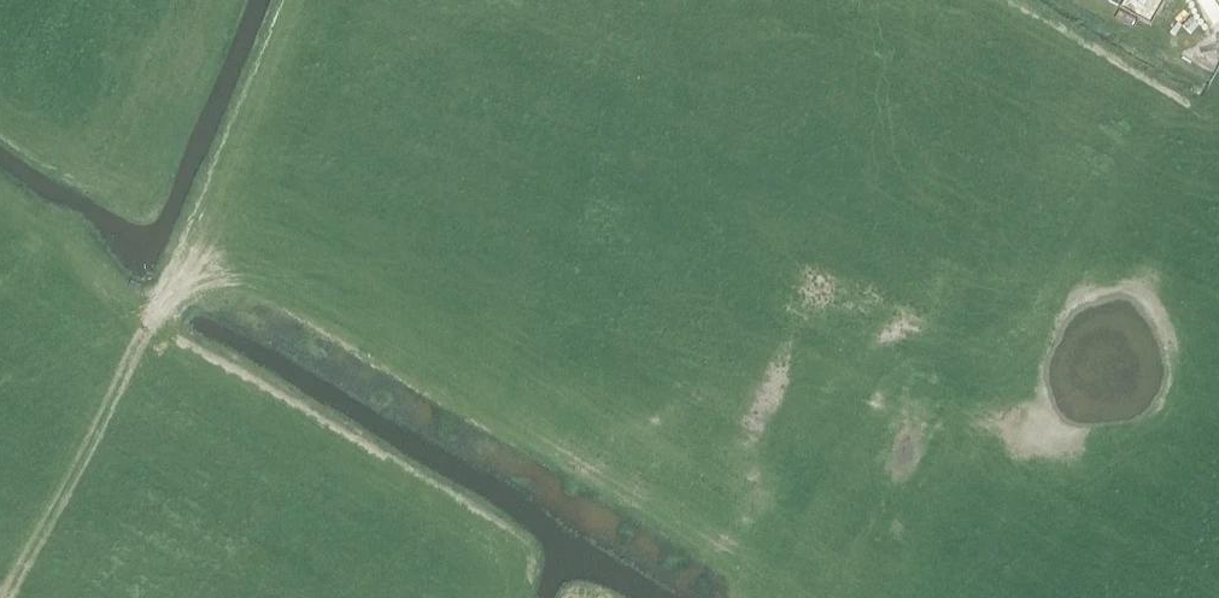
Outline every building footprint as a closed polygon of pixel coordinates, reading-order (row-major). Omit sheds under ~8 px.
[(1170,44),(1213,67),(1218,55),(1218,54),(1177,31),(1170,44)]
